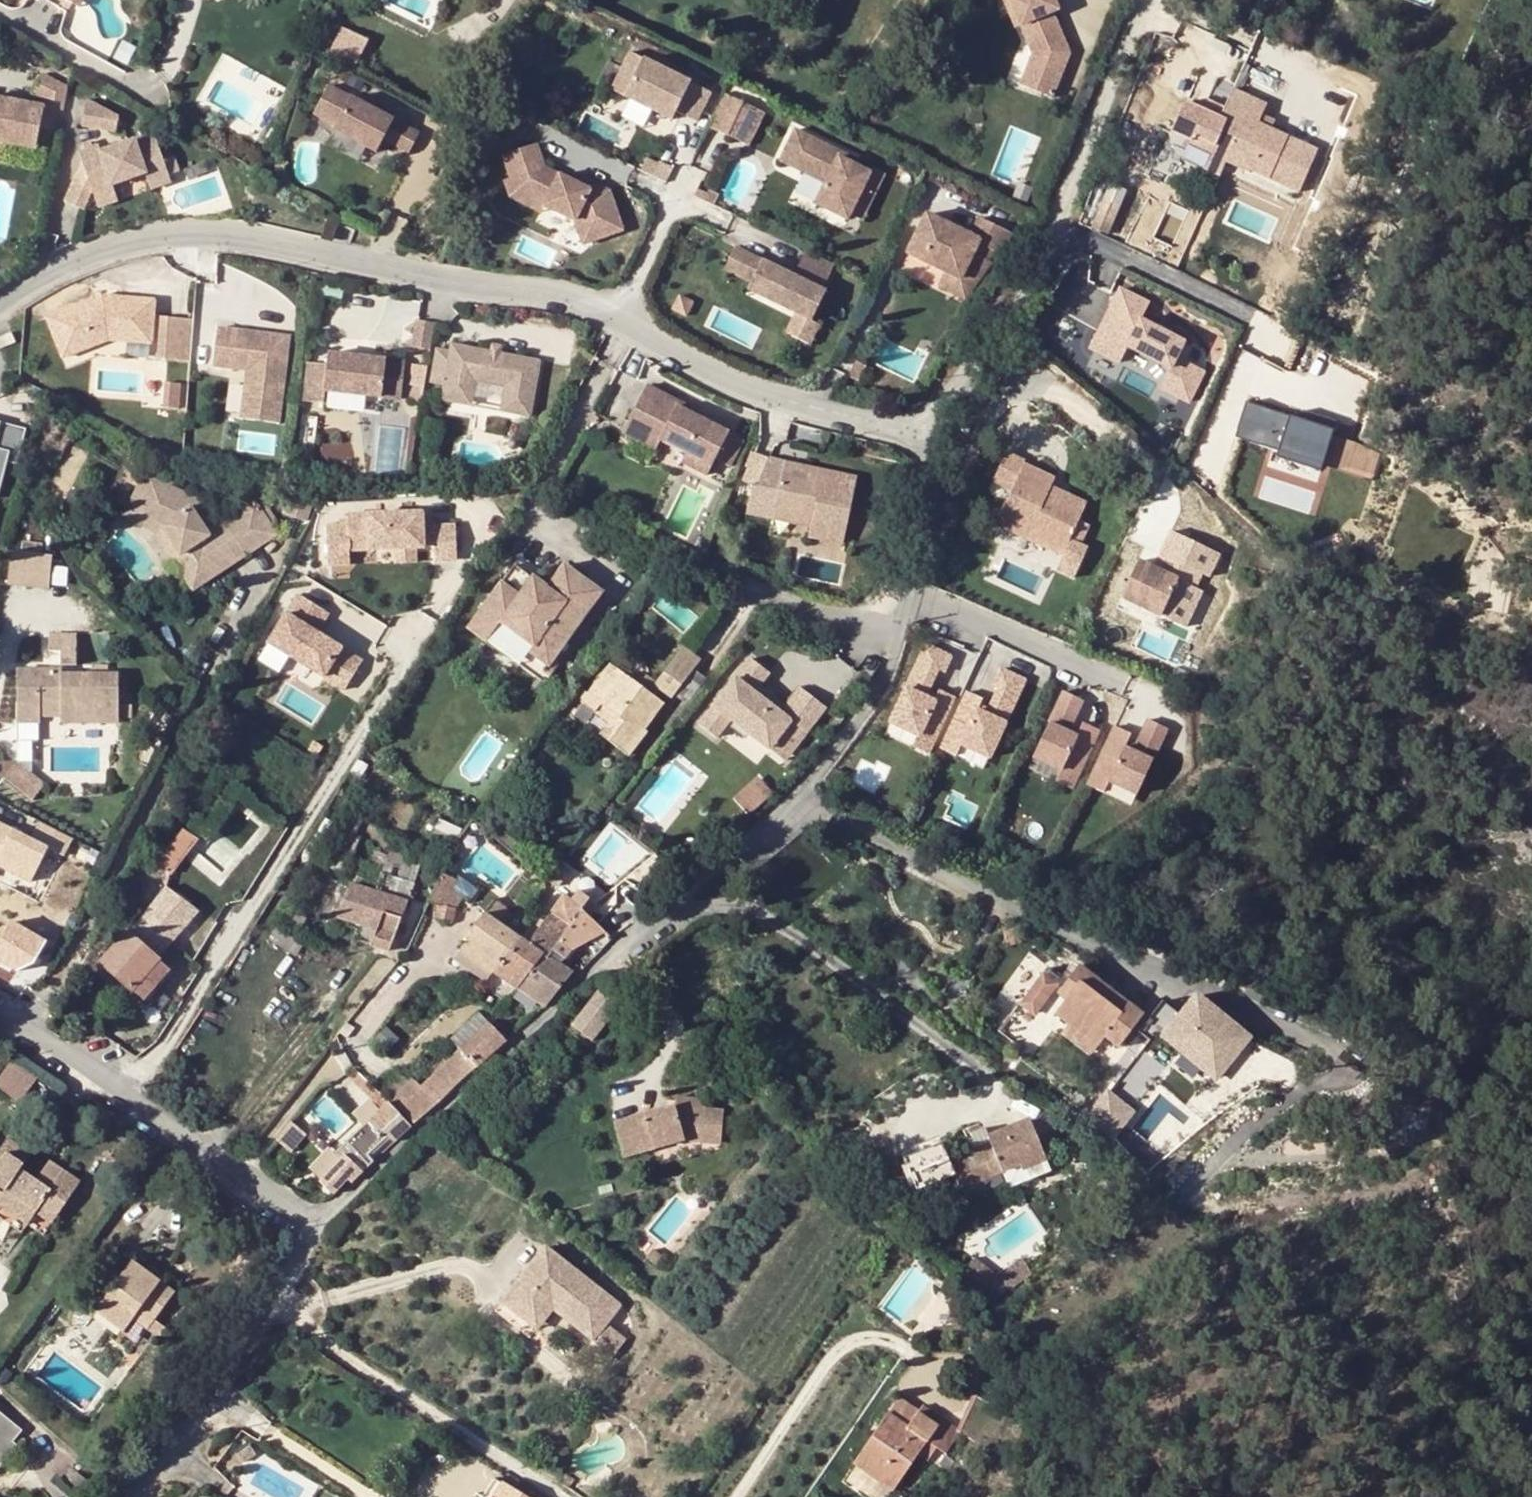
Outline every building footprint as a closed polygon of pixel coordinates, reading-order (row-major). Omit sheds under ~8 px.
[(1038,89),(1060,80),(1054,67),(1078,57),(1054,0),(1001,0),(1038,89)] [(342,32),(335,65),(352,68),(359,36),(342,32)] [(646,62),(630,54),(612,92),(629,99),(646,62)] [(715,93),(646,62),(629,99),(677,121),(681,113),(701,122),(715,93)] [(69,87),(43,74),(34,93),(44,99),(42,106),(0,99),(0,143),(35,149),(39,128),(62,132),(69,87)] [(420,133),(330,85),(315,113),(336,125),(334,129),(377,152),(385,138),(410,151),(420,133)] [(1188,144),(1180,163),(1204,174),(1211,159),(1225,165),(1228,158),(1252,167),(1250,173),(1300,194),(1318,153),(1258,126),(1267,108),(1232,93),(1219,121),(1185,106),(1170,137),(1188,144)] [(748,103),(729,94),(713,128),(733,137),(748,103)] [(117,118),(87,99),(84,125),(118,132),(117,118)] [(769,112),(748,103),(733,137),(754,146),(769,112)] [(882,190),(891,170),(878,164),(876,169),(844,155),(847,150),(800,129),(785,161),(832,182),(822,203),(854,218),(858,212),(870,184),(882,190)] [(85,153),(86,161),(70,202),(88,209),(95,191),(97,190),(99,197),(120,192),(118,187),(152,178),(156,194),(177,188),(175,182),(185,179),(182,164),(171,166),(165,143),(160,140),(107,154),(106,148),(85,153)] [(550,169),(540,147),(508,161),(519,183),(528,179),(534,190),(556,202),(552,210),(583,224),(592,247),(632,232),(616,193),(599,184),(596,191),(577,182),(550,169)] [(659,162),(648,157),(642,170),(653,175),(659,162)] [(1204,174),(1180,163),(1175,176),(1199,186),(1204,174)] [(599,184),(580,175),(577,182),(596,191),(599,184)] [(120,192),(99,197),(102,208),(156,194),(152,178),(118,187),(120,192)] [(534,190),(528,179),(519,183),(513,186),(519,201),(549,215),(552,210),(556,202),(534,190)] [(1109,183),(1090,228),(1108,235),(1127,190),(1109,183)] [(870,184),(858,212),(870,218),(882,190),(870,184)] [(720,193),(710,189),(705,200),(715,204),(720,193)] [(973,287),(990,264),(987,262),(992,252),(997,254),(1011,235),(979,219),(970,237),(926,215),(907,254),(946,274),(973,287)] [(800,276),(741,248),(731,270),(758,283),(755,290),(804,313),(817,320),(831,290),(828,289),(800,276)] [(840,264),(811,251),(800,276),(828,289),(840,264)] [(939,288),(964,300),(973,287),(946,274),(939,288)] [(1115,283),(1087,348),(1120,362),(1125,350),(1170,368),(1160,391),(1192,404),(1209,366),(1177,353),(1184,336),(1141,318),(1150,298),(1115,283)] [(75,364),(111,340),(130,342),(130,328),(154,330),(156,300),(104,296),(53,327),(75,364)] [(817,320),(804,313),(794,334),(817,344),(826,324),(820,322),(817,320)] [(195,319),(163,317),(159,359),(191,361),(195,319)] [(438,322),(418,319),(413,347),(433,350),(438,322)] [(291,336),(219,327),(214,365),(248,369),(243,417),(280,421),(291,336)] [(154,330),(130,328),(130,342),(153,343),(154,330)] [(16,341),(12,330),(0,336),(0,347),(16,341)] [(447,385),(447,389),(476,394),(479,380),(508,386),(504,410),(534,414),(543,358),(503,352),(494,350),(455,343),(453,350),(438,348),(432,382),(447,385)] [(504,344),(495,343),(494,350),(503,352),(504,344)] [(330,364),(308,361),(304,400),(327,402),(328,389),(404,398),(408,360),(331,352),(330,364)] [(867,365),(857,359),(849,376),(860,381),(867,365)] [(430,370),(418,368),(416,383),(427,385),(430,370)] [(180,408),(180,381),(163,380),(162,407),(180,408)] [(227,412),(239,413),(240,383),(228,383),(227,412)] [(424,401),(427,385),(416,383),(414,399),(424,401)] [(476,394),(447,389),(445,399),(475,404),(476,394)] [(649,391),(622,437),(655,456),(659,448),(684,462),(680,470),(704,485),(713,469),(727,477),(742,452),(687,420),(678,415),(681,410),(649,391)] [(1269,455),(1316,469),(1330,423),(1242,398),(1231,435),(1271,446),(1269,455)] [(690,415),(681,410),(678,415),(687,420),(690,415)] [(14,423),(0,420),(0,490),(14,423)] [(532,462),(520,458),(517,467),(529,471),(532,462)] [(841,478),(806,459),(804,463),(839,482),(841,478)] [(804,463),(785,499),(820,517),(813,529),(808,538),(840,555),(872,495),(841,478),(839,482),(804,463)] [(997,530),(1028,546),(1032,537),(1066,553),(1082,520),(1046,502),(1054,490),(1057,481),(1025,467),(997,530)] [(140,470),(123,509),(156,524),(194,573),(221,553),(207,533),(216,527),(214,524),(194,499),(166,487),(168,483),(140,470)] [(1046,502),(1082,520),(1089,505),(1054,490),(1046,502)] [(249,498),(221,519),(244,549),(273,528),(249,498)] [(820,517),(785,499),(779,511),(813,529),(820,517)] [(156,524),(123,509),(120,517),(148,530),(192,589),(244,549),(221,519),(214,524),(216,527),(207,533),(221,553),(194,573),(156,524)] [(458,512),(343,513),(343,523),(322,523),(322,563),(459,561),(458,512)] [(1032,537),(1028,546),(1061,562),(1066,553),(1032,537)] [(23,545),(23,556),(42,557),(43,547),(23,545)] [(1119,598),(1160,618),(1177,581),(1190,586),(1197,571),(1158,553),(1152,565),(1138,558),(1119,598)] [(42,557),(23,556),(11,555),(8,588),(50,590),(51,584),(53,558),(42,557)] [(70,565),(53,563),(51,584),(68,586),(70,565)] [(516,564),(470,628),(541,678),(603,591),(565,563),(549,588),(516,564)] [(319,631),(330,611),(292,590),(258,651),(341,696),(364,656),(319,631)] [(76,635),(34,635),(33,650),(60,652),(60,666),(78,665),(76,635)] [(928,646),(891,723),(918,736),(913,747),(928,754),(954,697),(938,690),(933,701),(925,698),(939,671),(945,674),(952,658),(928,646)] [(681,649),(655,685),(653,687),(660,692),(670,699),(698,662),(681,649)] [(751,659),(700,725),(716,738),(731,718),(770,748),(782,732),(798,744),(825,707),(800,688),(785,708),(758,687),(769,673),(751,659)] [(646,696),(621,677),(607,667),(581,703),(595,713),(598,707),(613,717),(609,723),(601,735),(627,755),(643,732),(641,730),(659,706),(653,702),(646,696)] [(967,692),(941,749),(956,756),(961,745),(989,757),(1025,681),(1000,669),(993,685),(999,687),(986,715),(977,711),(982,699),(967,692)] [(18,723),(41,722),(41,711),(62,711),(62,716),(101,716),(101,722),(122,722),(121,717),(133,717),(133,705),(123,706),(122,674),(54,675),(54,671),(18,670),(18,723)] [(625,672),(621,677),(646,696),(653,687),(655,685),(645,677),(641,682),(625,672)] [(1167,678),(1162,688),(1175,694),(1180,684),(1167,678)] [(646,696),(653,702),(660,692),(653,687),(646,696)] [(1064,692),(1033,758),(1061,770),(1056,781),(1072,789),(1099,730),(1083,723),(1076,736),(1068,732),(1083,701),(1064,692)] [(613,717),(598,707),(595,713),(609,723),(613,717)] [(41,711),(41,722),(101,722),(101,716),(62,716),(62,711),(41,711)] [(1115,727),(1087,785),(1103,793),(1108,782),(1136,795),(1167,729),(1148,720),(1133,752),(1125,748),(1131,734),(1115,727)] [(782,732),(770,748),(786,760),(798,744),(782,732)] [(770,796),(758,782),(734,801),(748,815),(770,796)] [(32,833),(0,821),(0,878),(47,896),(71,832),(37,819),(32,833)] [(200,839),(183,828),(170,848),(167,853),(160,868),(173,875),(200,839)] [(368,871),(379,875),(412,885),(419,864),(401,858),(403,853),(393,849),(392,852),(387,851),(385,856),(375,853),(368,871)] [(459,879),(444,873),(430,901),(439,904),(436,917),(455,922),(457,908),(465,898),(470,901),(481,889),(460,876),(459,879)] [(412,885),(379,875),(375,888),(373,894),(356,926),(374,932),(369,947),(387,953),(412,885)] [(163,892),(153,883),(137,904),(146,912),(163,892)] [(335,918),(356,926),(373,894),(349,886),(335,918)] [(426,906),(434,889),(424,886),(418,904),(426,906)] [(197,913),(166,889),(101,964),(128,990),(140,977),(145,982),(161,964),(156,960),(197,913)] [(493,975),(516,990),(542,956),(547,959),(581,912),(580,911),(587,900),(575,892),(569,901),(560,897),(528,945),(519,940),(493,975)] [(459,953),(493,975),(519,940),(497,924),(505,914),(494,904),(471,932),(473,934),(459,953)] [(542,956),(516,990),(545,1008),(571,976),(554,965),(560,957),(563,959),(568,951),(602,933),(581,912),(547,959),(542,956)] [(0,929),(0,957),(28,973),(46,941),(6,918),(0,929)] [(356,926),(351,940),(369,947),(374,932),(356,926)] [(493,975),(459,953),(455,959),(487,983),(493,975)] [(168,971),(161,964),(145,982),(140,977),(128,990),(141,1002),(168,971)] [(1059,990),(1067,997),(1064,1001),(1055,1015),(1069,1025),(1099,1046),(1105,1036),(1119,1046),(1144,1010),(1092,974),(1078,964),(1066,980),(1046,966),(997,1028),(1017,1042),(1055,994),(1059,990)] [(599,986),(568,1026),(590,1041),(621,1001),(599,986)] [(1200,989),(1184,1008),(1160,1038),(1153,1032),(1090,1108),(1113,1127),(1183,1043),(1219,1072),(1252,1031),(1200,989)] [(1059,990),(1055,994),(1064,1001),(1067,997),(1059,990)] [(1184,1008),(1166,993),(1142,1024),(1153,1032),(1160,1038),(1184,1008)] [(448,1041),(457,1051),(486,1024),(476,1014),(448,1041)] [(400,1110),(416,1128),(505,1043),(486,1024),(457,1051),(459,1053),(424,1088),(413,1077),(388,1104),(397,1113),(400,1110)] [(1091,1056),(1099,1046),(1069,1025),(1062,1035),(1091,1056)] [(12,1063),(0,1080),(0,1097),(12,1105),(32,1076),(12,1063)] [(354,1112),(361,1120),(383,1098),(375,1090),(354,1112)] [(676,1093),(673,1106),(613,1122),(623,1156),(685,1138),(701,1140),(705,1106),(706,1096),(676,1093)] [(348,1180),(352,1184),(408,1128),(385,1106),(334,1154),(339,1161),(317,1184),(332,1197),(348,1180)] [(720,1108),(705,1106),(701,1140),(716,1142),(720,1108)] [(963,1147),(942,1155),(954,1182),(997,1165),(1014,1158),(1022,1175),(1048,1164),(1026,1113),(981,1131),(977,1122),(956,1131),(963,1147)] [(308,1135),(293,1122),(278,1140),(293,1152),(308,1135)] [(1,1200),(4,1196),(34,1216),(50,1227),(81,1181),(64,1170),(50,1161),(36,1181),(21,1171),(32,1154),(8,1138),(0,1150),(0,1202),(1,1200)] [(1014,1158),(997,1165),(1005,1182),(1022,1175),(1014,1158)] [(28,1227),(34,1216),(4,1196),(1,1200),(0,1202),(0,1207),(28,1227)] [(913,1256),(920,1262),(926,1250),(919,1245),(913,1256)] [(545,1247),(511,1291),(545,1318),(553,1308),(592,1339),(605,1322),(619,1305),(545,1247)] [(653,1249),(647,1257),(657,1264),(663,1257),(653,1249)] [(962,1271),(997,1299),(1032,1273),(1021,1258),(996,1274),(975,1257),(962,1271)] [(123,1334),(131,1323),(136,1317),(150,1327),(158,1317),(174,1295),(160,1285),(156,1289),(146,1282),(149,1277),(144,1274),(133,1265),(96,1314),(123,1334)] [(168,1281),(149,1267),(144,1274),(149,1277),(160,1285),(164,1288),(168,1281)] [(160,1285),(149,1277),(146,1282),(156,1289),(160,1285)] [(545,1318),(511,1291),(501,1304),(535,1331),(545,1318)] [(136,1317),(131,1323),(146,1333),(150,1327),(136,1317)] [(169,1326),(158,1317),(150,1327),(162,1335),(169,1326)] [(605,1322),(592,1339),(597,1343),(592,1349),(609,1362),(627,1339),(605,1322)] [(905,1426),(916,1411),(899,1398),(888,1414),(895,1419),(905,1426)] [(18,1445),(14,1442),(23,1430),(0,1411),(0,1467),(18,1445)] [(853,1463),(865,1472),(891,1491),(937,1426),(916,1411),(905,1426),(895,1419),(880,1439),(874,1434),(853,1463)] [(888,1414),(874,1434),(880,1439),(895,1419),(888,1414)] [(61,1483),(77,1496),(91,1496),(95,1493),(71,1472),(61,1483)] [(566,1474),(560,1482),(569,1488),(575,1480),(566,1474)] [(483,1496),(494,1496),(503,1484),(495,1479),(483,1496)] [(503,1484),(494,1496),(524,1496),(503,1484)]
